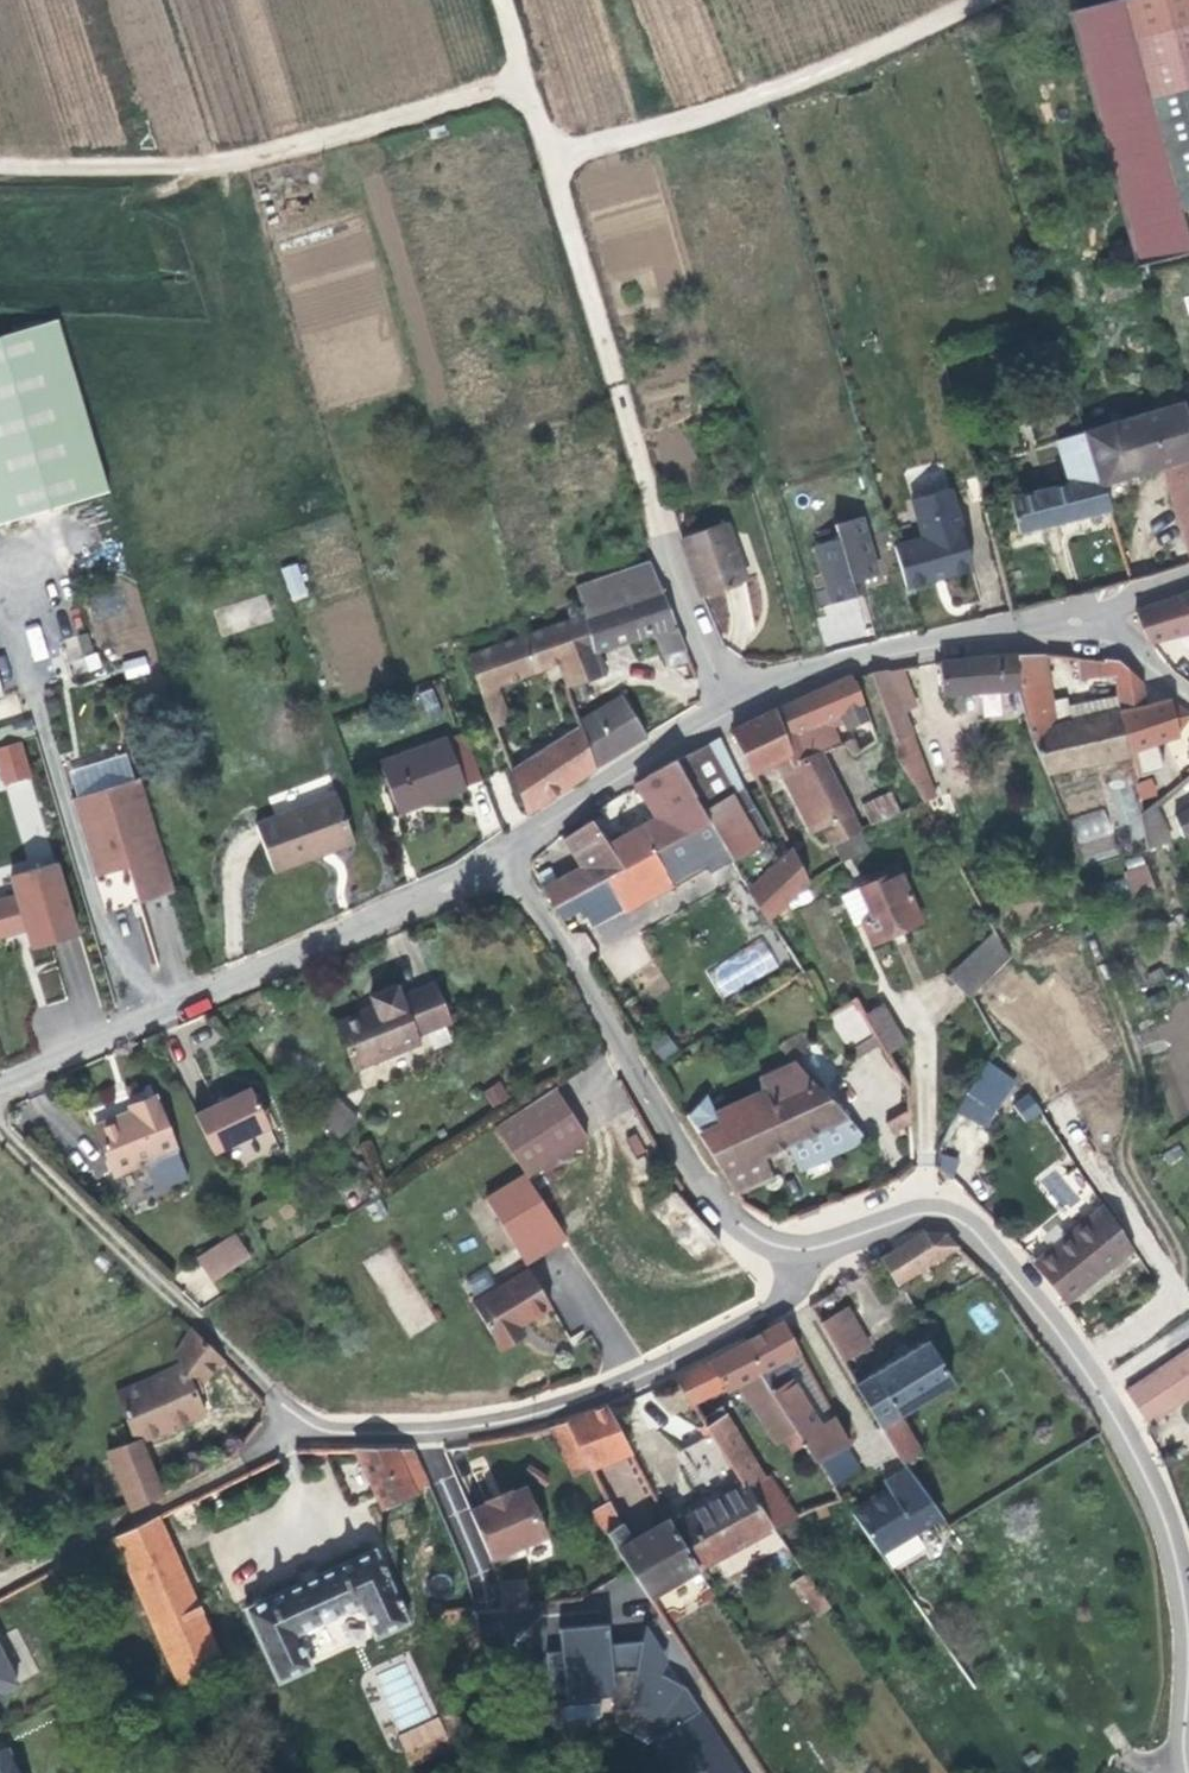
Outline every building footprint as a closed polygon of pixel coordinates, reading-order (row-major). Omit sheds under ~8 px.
[(1179,208),(1132,38),(1121,0),(1113,0),(1064,14),(1135,266),(1188,251),(1188,243),(1179,208)] [(1188,23),(1188,24),(1188,0),(1121,0),(1132,38),(1188,23)] [(1188,206),(1188,24),(1188,23),(1132,38),(1179,208),(1188,206)] [(108,491),(57,319),(0,336),(0,523),(108,491)] [(1180,402),(1084,433),(1101,486),(1160,468),(1166,466),(1174,490),(1180,488),(1188,516),(1188,429),(1180,402)] [(1101,486),(1084,433),(1057,441),(1069,482),(1010,498),(1020,533),(1108,510),(1101,486)] [(1160,468),(1188,562),(1188,516),(1180,488),(1174,490),(1166,466),(1160,468)] [(922,538),(894,546),(905,586),(928,580),(926,575),(947,569),(948,574),(963,570),(951,527),(958,519),(950,489),(912,499),(922,538)] [(678,506),(688,503),(684,493),(674,495),(678,506)] [(831,602),(856,595),(852,581),(860,579),(876,574),(859,516),(833,523),(837,537),(814,544),(831,602)] [(972,568),(958,519),(951,527),(963,570),(972,568)] [(728,547),(733,545),(725,523),(720,524),(728,547)] [(700,592),(724,583),(725,588),(745,581),(733,545),(728,547),(720,524),(681,537),(700,592)] [(649,561),(576,586),(580,600),(586,616),(584,617),(594,652),(596,652),(656,632),(664,656),(687,649),(649,561)] [(281,568),(291,600),(308,595),(298,562),(281,568)] [(928,580),(948,574),(947,569),(926,575),(928,580)] [(864,592),(860,579),(852,581),(856,595),(864,592)] [(700,592),(702,596),(725,588),(724,583),(700,592)] [(746,588),(708,595),(717,638),(755,631),(746,588)] [(1135,612),(1148,642),(1188,631),(1188,591),(1135,612)] [(584,617),(468,658),(480,691),(498,685),(557,663),(568,688),(605,675),(596,652),(594,652),(584,617)] [(691,660),(687,649),(664,656),(668,667),(691,660)] [(1018,690),(1017,654),(977,657),(939,660),(942,695),(950,713),(964,712),(963,694),(1018,690)] [(1131,756),(1131,751),(1128,738),(1121,710),(1115,712),(1112,699),(1096,702),(1099,715),(1071,722),(1068,708),(1066,697),(1052,700),(1045,654),(1017,654),(1018,690),(1045,773),(1131,756)] [(1121,710),(1129,709),(1145,705),(1141,681),(1118,660),(1076,657),(1078,679),(1117,675),(1119,697),(1121,710)] [(870,672),(895,736),(894,753),(923,802),(935,797),(903,712),(916,707),(901,667),(870,672)] [(878,741),(852,675),(776,710),(795,760),(820,750),(839,742),(832,726),(844,721),(852,740),(844,743),(855,753),(878,741)] [(498,685),(480,691),(494,727),(511,720),(498,685)] [(428,721),(442,715),(432,689),(417,695),(428,721)] [(1003,714),(1002,694),(983,695),(984,715),(1003,714)] [(579,723),(580,727),(597,767),(647,736),(623,696),(579,723)] [(1119,697),(1112,699),(1115,712),(1121,710),(1119,697)] [(1128,738),(1131,751),(1178,735),(1188,724),(1188,711),(1177,701),(1170,699),(1145,705),(1129,709),(1121,710),(1128,738)] [(1071,722),(1099,715),(1096,702),(1068,708),(1071,722)] [(732,731),(753,774),(754,774),(777,762),(812,832),(823,827),(842,862),(869,846),(820,750),(795,760),(776,710),(732,731)] [(526,813),(597,767),(580,727),(511,772),(526,813)] [(482,779),(464,732),(461,733),(380,763),(398,811),(482,779)] [(719,739),(674,761),(702,810),(741,788),(719,739)] [(0,746),(0,785),(0,787),(31,777),(20,740),(0,746)] [(1188,778),(1188,752),(1173,765),(1185,781),(1188,778)] [(702,810),(674,761),(648,775),(652,779),(638,789),(653,812),(644,816),(647,822),(612,842),(628,866),(656,851),(684,835),(691,832),(709,822),(702,810)] [(1163,797),(1185,781),(1173,765),(1156,779),(1163,797)] [(129,877),(137,902),(174,891),(140,778),(71,799),(95,877),(118,870),(116,867),(126,863),(136,869),(137,874),(129,877)] [(1112,822),(1136,821),(1135,779),(1111,780),(1112,822)] [(8,787),(17,831),(41,826),(31,782),(8,787)] [(741,788),(702,810),(709,822),(691,832),(712,871),(730,860),(769,920),(809,883),(792,847),(778,860),(764,838),(755,824),(760,820),(741,788)] [(871,824),(899,813),(890,792),(863,805),(871,824)] [(273,871),(319,855),(317,849),(351,836),(336,794),(256,824),(273,871)] [(1156,803),(1141,813),(1145,831),(1163,826),(1156,803)] [(1107,811),(1072,815),(1075,841),(1110,837),(1107,811)] [(1188,836),(1188,811),(1175,819),(1182,839),(1188,836)] [(543,888),(554,907),(572,897),(624,868),(592,819),(563,838),(583,867),(543,888)] [(755,824),(764,838),(769,835),(760,820),(755,824)] [(704,873),(684,835),(656,851),(674,885),(675,889),(704,873)] [(319,855),(353,842),(351,836),(317,849),(319,855)] [(625,912),(674,885),(656,851),(628,866),(624,868),(572,897),(581,914),(585,917),(619,902),(625,912)] [(0,898),(0,932),(23,926),(40,922),(46,942),(72,935),(54,862),(9,874),(14,894),(0,898)] [(1146,865),(1125,872),(1135,898),(1155,891),(1146,865)] [(897,869),(858,886),(872,917),(862,921),(871,942),(920,920),(897,869)] [(862,921),(872,917),(858,886),(849,891),(862,921)] [(28,946),(46,942),(40,922),(23,926),(28,946)] [(995,932),(950,975),(970,995),(1009,957),(995,932)] [(723,1000),(779,964),(761,937),(705,973),(723,1000)] [(376,1007),(337,1023),(354,1068),(418,1042),(415,1034),(448,1021),(434,984),(401,997),(396,986),(371,996),(376,1007)] [(828,1015),(856,1061),(880,1044),(863,1016),(854,998),(828,1015)] [(863,1016),(880,1044),(886,1054),(904,1043),(882,1005),(863,1016)] [(651,1043),(662,1059),(677,1049),(666,1033),(651,1043)] [(995,1110),(1016,1079),(989,1060),(967,1090),(995,1110)] [(686,1117),(735,1193),(773,1176),(762,1154),(788,1143),(800,1169),(866,1139),(816,1080),(796,1062),(767,1075),(760,1082),(761,1091),(716,1113),(707,1094),(686,1117)] [(498,1083),(485,1091),(494,1105),(507,1096),(498,1083)] [(554,1086),(494,1126),(526,1177),(587,1137),(554,1086)] [(251,1087),(195,1114),(213,1153),(269,1125),(251,1087)] [(1023,1122),(1042,1113),(1031,1091),(1012,1101),(1023,1122)] [(129,1113),(157,1102),(154,1094),(126,1105),(129,1113)] [(334,1141),(357,1120),(337,1098),(314,1120),(334,1141)] [(129,1113),(95,1125),(114,1174),(176,1150),(157,1102),(129,1113)] [(909,1110),(886,1122),(893,1133),(910,1124),(909,1110)] [(1061,1170),(1045,1176),(1057,1208),(1073,1201),(1061,1170)] [(721,1242),(674,1191),(649,1214),(694,1264),(721,1242)] [(1132,1248),(1105,1205),(1067,1235),(1071,1240),(1036,1268),(1064,1303),(1132,1248)] [(925,1232),(883,1258),(885,1261),(898,1283),(957,1246),(944,1234),(925,1232)] [(211,1279),(249,1255),(235,1233),(197,1258),(211,1279)] [(551,1307),(528,1269),(472,1303),(501,1350),(525,1335),(520,1326),(551,1307)] [(846,1311),(821,1325),(842,1361),(867,1346),(846,1311)] [(850,1445),(835,1418),(799,1351),(783,1321),(707,1361),(709,1364),(725,1389),(726,1392),(738,1386),(777,1444),(785,1438),(791,1449),(802,1442),(815,1462),(818,1460),(847,1445),(850,1445)] [(131,1510),(163,1495),(141,1442),(206,1415),(197,1394),(205,1391),(202,1383),(224,1359),(192,1327),(175,1352),(181,1362),(117,1392),(134,1440),(107,1451),(131,1510)] [(897,1359),(857,1383),(855,1384),(902,1462),(919,1452),(898,1416),(951,1385),(925,1342),(909,1351),(905,1344),(893,1352),(897,1359)] [(1125,1390),(1148,1425),(1188,1396),(1188,1346),(1125,1390)] [(707,1361),(674,1378),(676,1381),(692,1406),(725,1389),(709,1364),(707,1361)] [(630,1450),(606,1406),(566,1422),(567,1425),(589,1467),(590,1466),(630,1450)] [(770,1529),(772,1528),(796,1515),(768,1473),(764,1476),(720,1407),(700,1419),(710,1434),(721,1451),(770,1529)] [(589,1467),(567,1425),(566,1422),(551,1426),(575,1474),(589,1467)] [(683,1449),(714,1500),(671,1523),(698,1567),(770,1529),(721,1451),(710,1434),(683,1449)] [(818,1460),(834,1485),(861,1468),(847,1445),(818,1460)] [(394,1449),(355,1448),(382,1507),(414,1493),(394,1449)] [(416,1448),(394,1449),(414,1493),(432,1484),(416,1448)] [(906,1465),(881,1479),(887,1487),(900,1480),(906,1490),(918,1482),(912,1472),(906,1465)] [(900,1480),(887,1487),(850,1510),(879,1551),(941,1513),(918,1482),(906,1490),(900,1480)] [(472,1509),(490,1558),(547,1534),(526,1485),(484,1500),(485,1502),(472,1509)] [(609,1501),(593,1509),(605,1531),(619,1523),(609,1501)] [(630,1539),(619,1523),(605,1531),(628,1569),(647,1596),(698,1567),(671,1523),(668,1519),(665,1520),(661,1514),(653,1518),(656,1525),(630,1539)] [(114,1536),(164,1650),(180,1684),(222,1665),(156,1515),(114,1536)] [(374,1548),(245,1608),(278,1680),(311,1666),(296,1633),(360,1604),(374,1637),(407,1621),(374,1548)] [(830,1606),(805,1573),(793,1581),(805,1599),(808,1597),(819,1613),(830,1606)] [(522,1578),(499,1580),(501,1606),(525,1604),(522,1578)] [(545,1650),(549,1699),(611,1693),(613,1707),(627,1706),(657,1727),(659,1725),(690,1772),(732,1772),(739,1769),(725,1748),(718,1752),(713,1744),(720,1740),(705,1717),(698,1721),(693,1713),(700,1709),(685,1685),(660,1671),(637,1659),(640,1638),(607,1641),(605,1621),(557,1625),(559,1648),(545,1650)] [(642,1624),(640,1638),(637,1659),(660,1671),(664,1658),(642,1624)] [(17,1683),(0,1650),(0,1692),(17,1683)] [(438,1717),(397,1735),(409,1764),(451,1746),(438,1717)] [(8,1748),(0,1752),(0,1772),(21,1772),(8,1748)]
